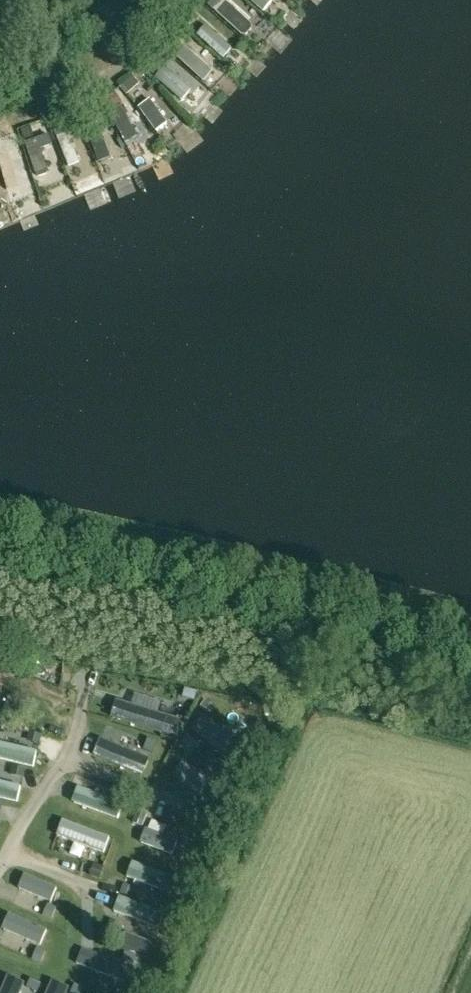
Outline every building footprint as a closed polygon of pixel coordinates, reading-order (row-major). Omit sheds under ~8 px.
[(217,11),(225,1),(225,0),(213,0),(209,4),(217,11)] [(191,16),(185,23),(188,25),(194,18),(191,16)] [(165,46),(173,53),(179,45),(172,39),(165,46)] [(148,69),(155,75),(163,66),(155,60),(148,69)] [(133,76),(121,86),(127,94),(140,84),(133,76)] [(103,100),(109,110),(120,104),(114,94),(103,100)] [(79,109),(81,115),(90,111),(88,105),(79,109)] [(54,118),(58,128),(65,125),(62,115),(54,118)] [(31,126),(21,130),(25,139),(34,136),(31,126)] [(198,692),(185,688),(182,697),(195,701),(198,692)] [(117,701),(112,717),(162,733),(167,716),(117,701)] [(202,707),(211,714),(215,708),(206,701),(202,707)] [(202,717),(193,729),(228,755),(237,744),(202,717)] [(40,741),(41,734),(30,731),(29,738),(40,741)] [(188,737),(184,743),(193,749),(197,744),(188,737)] [(148,738),(144,749),(152,752),(156,741),(148,738)] [(101,739),(95,755),(143,775),(149,759),(101,739)] [(34,766),(37,751),(0,743),(0,758),(34,766)] [(183,763),(174,775),(209,801),(218,789),(183,763)] [(11,774),(23,777),(25,769),(13,766),(11,774)] [(18,801),(21,786),(0,781),(0,797),(18,801)] [(75,798),(74,802),(118,818),(124,804),(80,788),(77,792),(75,798)] [(119,800),(126,803),(130,791),(123,789),(119,800)] [(143,826),(147,814),(138,811),(134,822),(143,826)] [(64,820),(58,835),(104,852),(110,837),(64,820)] [(173,854),(178,841),(146,828),(141,842),(173,854)] [(174,889),(176,883),(177,879),(133,862),(128,877),(171,893),(174,889)] [(95,866),(91,876),(98,878),(102,869),(95,866)] [(57,888),(25,875),(20,888),(51,902),(57,888)] [(135,890),(124,886),(122,892),(132,896),(135,890)] [(115,911),(158,927),(161,923),(163,917),(164,913),(120,897),(115,911)] [(53,920),(57,909),(49,906),(45,917),(53,920)] [(41,945),(47,930),(11,914),(8,918),(5,924),(4,929),(41,945)] [(120,932),(123,924),(111,920),(109,928),(120,932)] [(46,951),(39,948),(34,960),(42,963),(46,951)] [(84,948),(79,963),(122,979),(128,963),(84,948)] [(125,951),(122,960),(134,964),(137,955),(125,951)] [(1,992),(20,992),(24,983),(9,976),(1,992)] [(31,979),(27,987),(38,992),(41,983),(31,979)] [(48,992),(67,992),(69,988),(53,981),(48,992)] [(71,992),(72,992),(84,992),(85,989),(75,985),(71,992)]
